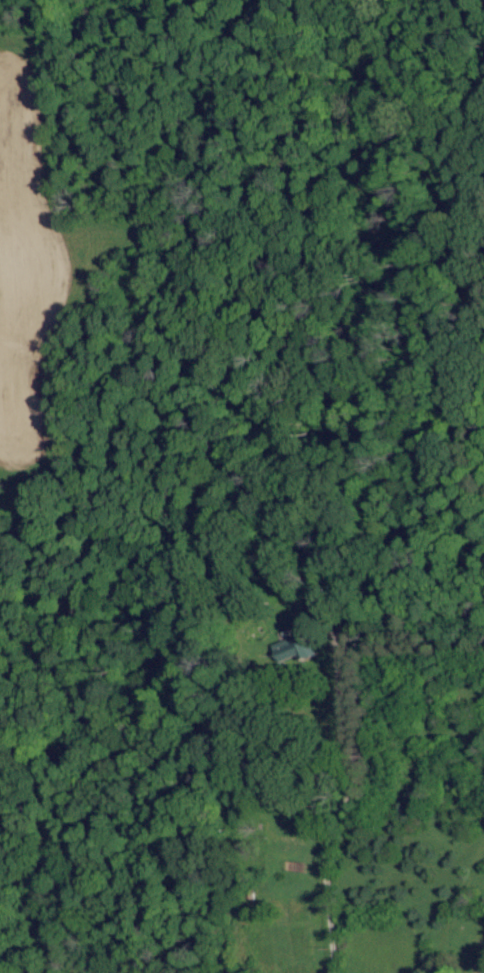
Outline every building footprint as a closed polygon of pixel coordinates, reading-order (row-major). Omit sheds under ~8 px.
[(273,646),(276,659),(303,653),(300,640),(273,646)]
